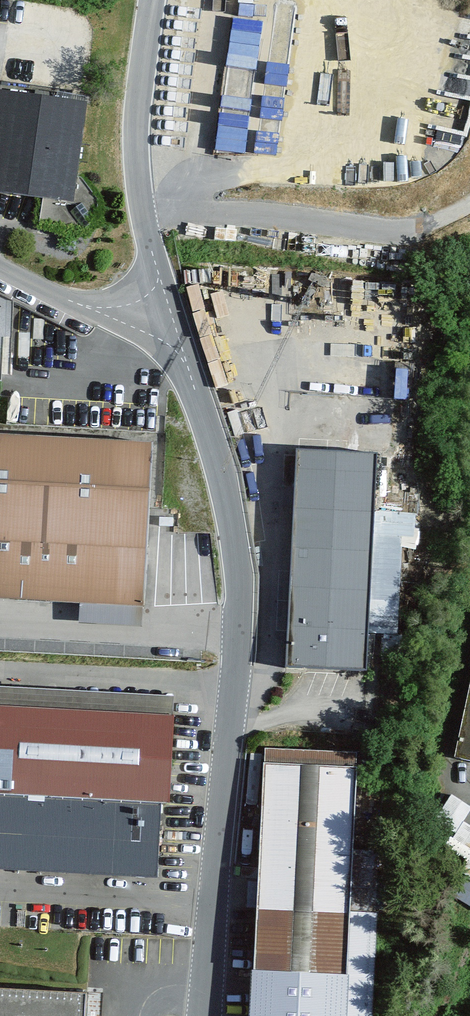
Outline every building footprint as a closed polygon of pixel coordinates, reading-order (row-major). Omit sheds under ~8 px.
[(71,196),(81,100),(0,92),(0,189),(71,196)] [(0,450),(0,618),(150,624),(157,456),(0,450)] [(380,467),(295,464),(289,679),(374,681),(380,467)] [(450,775),(469,779),(469,679),(450,775)] [(158,878),(174,697),(0,687),(0,865),(158,878)] [(254,1015),(353,1015),(362,773),(264,769),(254,1015)] [(98,1006),(0,1002),(0,1015),(98,1015),(98,1006)]
